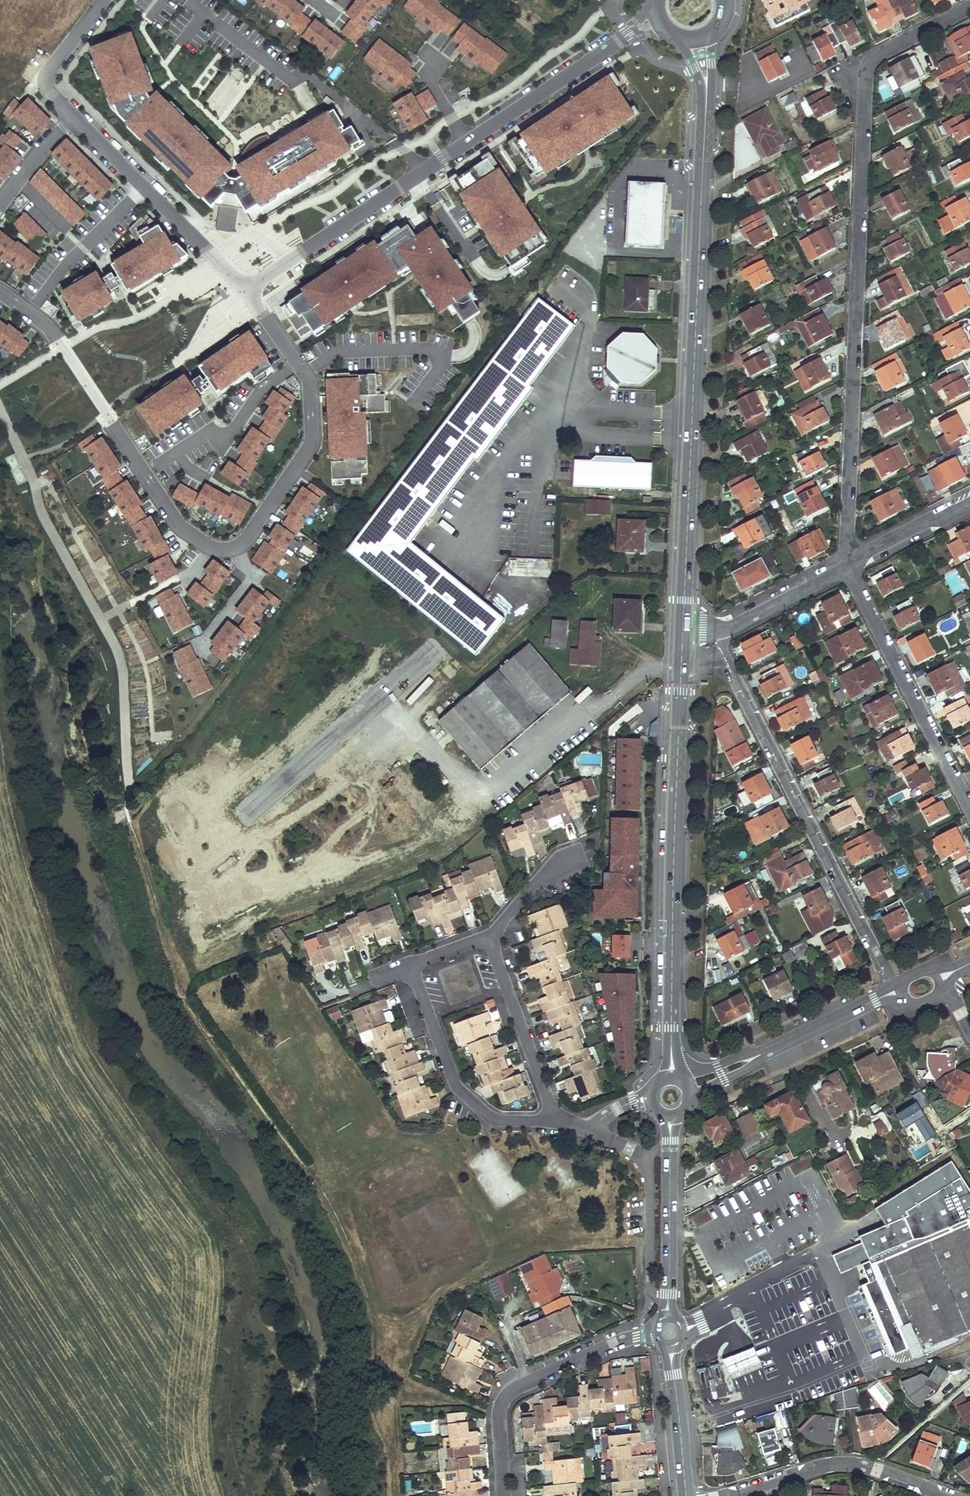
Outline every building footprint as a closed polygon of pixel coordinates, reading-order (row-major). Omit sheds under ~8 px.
[(279,16),(291,0),(258,0),(257,2),(264,8),(265,6),(279,16)] [(279,16),(292,26),(291,26),(298,32),(307,20),(301,15),(304,10),(291,0),(279,16)] [(372,17),(382,4),(387,7),(392,0),(391,0),(360,0),(356,5),(372,17)] [(406,7),(419,17),(417,19),(433,32),(437,26),(442,30),(449,35),(460,22),(434,2),(436,1),(435,0),(411,0),(406,7)] [(776,25),(809,10),(805,0),(763,0),(776,25)] [(887,0),(876,0),(879,7),(868,13),(878,32),(891,25),(888,19),(895,15),(887,0)] [(895,15),(902,12),(905,17),(918,11),(913,0),(887,0),(895,15)] [(372,17),(356,5),(348,15),(353,19),(348,26),(361,36),(366,29),(364,28),(372,17)] [(833,31),(839,44),(846,40),(849,46),(863,39),(853,21),(843,26),(840,19),(829,24),(833,31)] [(307,20),(298,32),(305,37),(304,38),(317,48),(330,32),(316,22),(314,25),(307,20)] [(464,25),(454,39),(461,44),(466,48),(462,54),(478,66),(479,64),(492,74),(507,54),(491,42),(490,44),(464,25)] [(952,34),(953,35),(948,38),(957,54),(959,58),(966,54),(969,51),(969,25),(952,34)] [(348,26),(343,33),(355,43),(361,36),(348,26)] [(442,30),(437,26),(433,32),(438,35),(442,30)] [(833,47),(839,44),(833,31),(813,41),(822,60),(835,53),(833,47)] [(330,32),(317,48),(331,59),(343,43),(330,32)] [(118,37),(119,42),(130,38),(128,34),(118,37)] [(111,47),(93,54),(96,62),(102,79),(110,100),(112,99),(115,108),(123,106),(124,109),(118,116),(129,127),(130,125),(143,137),(142,139),(158,155),(171,168),(188,185),(190,183),(202,196),(201,197),(212,209),(215,206),(221,207),(223,207),(223,209),(223,210),(224,212),(225,213),(226,214),(228,215),(230,215),(232,215),(233,214),(235,213),(236,212),(236,211),(237,209),(239,210),(245,211),(247,214),(260,206),(276,196),(290,188),(305,179),(319,171),(335,162),(355,150),(353,148),(361,143),(353,129),(345,133),(343,130),(345,129),(343,126),(335,112),(327,117),(326,118),(328,121),(315,129),(313,126),(311,126),(298,134),(282,144),(275,148),(268,136),(258,139),(251,144),(246,150),(242,157),(239,165),(239,176),(240,180),(236,182),(230,180),(226,176),(227,175),(233,170),(226,163),(225,165),(216,157),(218,155),(206,144),(193,131),(182,120),(169,107),(158,96),(155,98),(150,85),(143,67),(135,46),(133,47),(130,38),(119,42),(114,44),(116,50),(113,52),(111,47)] [(398,84),(405,90),(417,74),(410,69),(401,62),(403,59),(380,41),(366,60),(384,74),(381,77),(395,88),(398,84)] [(92,52),(93,54),(111,47),(113,52),(116,50),(114,44),(92,52)] [(457,50),(462,54),(466,48),(461,44),(457,50)] [(785,75),(772,47),(756,55),(770,82),(785,75)] [(959,58),(957,54),(952,57),(956,63),(957,65),(968,59),(966,54),(959,58)] [(956,63),(952,57),(941,62),(945,69),(956,63)] [(403,59),(401,62),(410,69),(413,65),(404,58),(403,59)] [(918,66),(913,69),(908,58),(889,68),(900,88),(923,76),(918,66)] [(98,80),(102,79),(96,62),(91,63),(98,80)] [(951,103),(969,93),(969,70),(966,62),(944,74),(944,75),(939,78),(941,82),(941,83),(951,103)] [(147,66),(143,67),(150,85),(154,83),(147,66)] [(941,68),(930,74),(933,79),(944,74),(941,68)] [(521,136),(523,139),(560,115),(565,121),(569,119),(564,112),(565,111),(567,108),(575,112),(579,102),(611,81),(616,88),(620,85),(613,74),(589,91),(589,90),(577,98),(577,99),(575,100),(572,98),(569,104),(551,116),(550,115),(538,123),(539,124),(521,136)] [(616,88),(611,81),(579,102),(575,112),(567,108),(565,111),(564,112),(569,119),(565,121),(560,115),(523,139),(518,143),(514,145),(520,153),(534,174),(537,178),(544,173),(545,173),(633,114),(630,109),(616,88)] [(300,102),(312,96),(305,82),(293,87),(300,102)] [(748,91),(741,90),(739,104),(746,105),(748,91)] [(825,90),(820,92),(823,99),(829,96),(825,90)] [(395,105),(410,131),(428,121),(424,114),(437,106),(428,91),(414,99),(412,95),(395,105)] [(794,104),(799,101),(795,92),(782,99),(793,120),(801,116),(794,104)] [(829,96),(823,99),(820,92),(807,99),(817,119),(836,110),(829,96)] [(324,101),(331,107),(335,103),(327,97),(324,101)] [(110,100),(108,101),(111,109),(118,116),(124,109),(123,106),(115,108),(112,99),(110,100)] [(917,111),(916,111),(915,111),(909,99),(885,111),(896,132),(921,119),(917,111)] [(22,108),(14,100),(5,113),(11,120),(15,116),(27,127),(41,113),(29,101),(22,108)] [(172,104),(169,107),(182,120),(185,117),(172,104)] [(633,114),(545,173),(547,175),(638,115),(633,107),(630,109),(633,114)] [(779,150),(777,145),(784,142),(766,109),(744,120),(756,144),(761,142),(769,156),(779,150)] [(51,123),(41,113),(27,127),(36,137),(51,123)] [(326,118),(327,117),(325,113),(309,123),(311,126),(313,126),(315,129),(328,121),(326,118)] [(965,122),(962,115),(943,124),(947,131),(948,134),(954,131),(959,142),(969,136),(969,119),(965,122)] [(345,133),(353,129),(349,122),(343,126),(345,129),(343,130),(345,133)] [(142,139),(143,137),(130,125),(129,127),(127,128),(140,141),(142,139)] [(193,131),(206,144),(209,140),(196,128),(193,131)] [(9,131),(5,137),(17,146),(22,141),(9,131)] [(280,140),(282,144),(298,134),(296,131),(280,140)] [(17,146),(5,137),(2,135),(0,138),(0,144),(5,148),(6,147),(13,152),(17,146)] [(799,145),(796,138),(784,145),(788,151),(799,145)] [(518,143),(516,139),(509,144),(516,155),(520,153),(514,145),(518,143)] [(53,155),(63,165),(77,151),(67,141),(53,155)] [(353,148),(355,150),(356,152),(366,146),(364,141),(361,143),(353,148)] [(838,161),(828,141),(810,150),(820,170),(838,161)] [(754,145),(762,159),(769,156),(761,142),(756,144),(754,145)] [(0,154),(0,159),(14,170),(22,159),(13,152),(6,147),(5,148),(0,154)] [(913,150),(903,155),(900,147),(884,155),(893,175),(919,162),(913,150)] [(77,151),(63,165),(72,174),(86,160),(77,151)] [(225,165),(226,163),(228,162),(219,153),(218,155),(216,157),(225,165)] [(482,159),(485,162),(488,160),(494,167),(497,165),(490,153),(482,159)] [(168,171),(171,168),(158,155),(155,158),(168,171)] [(969,162),(963,165),(960,158),(942,167),(947,177),(952,175),(958,185),(969,179),(969,163),(969,162)] [(14,170),(0,159),(0,176),(6,181),(14,170)] [(81,183),(95,169),(86,160),(72,174),(81,183)] [(531,263),(527,257),(545,245),(544,243),(535,231),(527,218),(527,215),(522,215),(518,205),(517,203),(502,180),(494,167),(488,160),(485,162),(459,179),(455,182),(460,190),(463,194),(476,214),(472,216),(477,224),(482,221),(505,257),(512,267),(516,273),(522,269),(531,263)] [(335,162),(319,171),(321,175),(337,165),(335,162)] [(95,169),(81,183),(90,192),(104,178),(95,169)] [(49,179),(41,171),(31,183),(38,190),(49,179)] [(759,203),(782,190),(771,171),(746,184),(753,196),(754,195),(759,203)] [(534,174),(530,177),(535,184),(547,176),(544,173),(537,178),(534,174)] [(456,192),(460,190),(455,182),(459,179),(457,176),(449,181),(456,192)] [(113,187),(104,178),(90,192),(99,201),(113,187)] [(506,178),(502,180),(517,203),(521,201),(506,178)] [(59,188),(49,179),(38,190),(47,199),(59,188)] [(305,179),(290,188),(292,192),(308,183),(305,179)] [(627,244),(663,246),(666,184),(630,182),(627,244)] [(202,196),(190,183),(188,185),(187,186),(199,199),(201,197),(202,196)] [(835,206),(830,196),(825,186),(798,199),(808,219),(835,206)] [(57,209),(68,198),(59,188),(47,199),(57,209)] [(909,211),(898,190),(882,198),(893,219),(909,211)] [(464,203),(472,216),(476,214),(463,194),(460,196),(465,203),(464,203)] [(958,201),(955,195),(939,203),(943,209),(946,207),(958,201)] [(276,196),(260,206),(262,210),(278,200),(276,196)] [(78,208),(68,198),(57,209),(67,219),(78,208)] [(939,220),(946,233),(969,220),(969,209),(964,198),(958,201),(946,207),(950,214),(939,220)] [(526,205),(518,205),(522,215),(527,215),(526,205)] [(236,228),(239,210),(237,209),(236,211),(236,212),(235,213),(233,214),(232,215),(230,215),(228,215),(226,214),(225,213),(224,212),(223,210),(223,209),(223,207),(221,207),(218,225),(217,231),(235,234),(236,228)] [(85,215),(78,208),(67,219),(74,226),(85,215)] [(754,247),(772,238),(769,231),(762,219),(766,217),(763,209),(741,221),(744,228),(741,229),(744,236),(748,234),(754,247)] [(142,219),(146,223),(151,219),(146,214),(142,219)] [(31,220),(26,215),(14,226),(20,231),(31,220)] [(762,219),(769,231),(775,228),(768,216),(766,217),(762,219)] [(142,250),(123,261),(139,287),(189,257),(178,246),(177,246),(172,249),(171,246),(160,228),(151,219),(146,223),(142,219),(142,218),(130,230),(140,247),(142,250)] [(36,226),(31,220),(20,231),(25,237),(36,226)] [(411,221),(407,223),(418,240),(422,237),(411,221)] [(482,221),(477,224),(480,228),(481,228),(486,236),(499,257),(500,256),(502,259),(505,257),(482,221)] [(312,331),(313,333),(314,334),(314,333),(323,328),(325,326),(355,307),(353,304),(367,295),(366,294),(383,283),(384,284),(397,275),(401,273),(410,267),(413,271),(424,288),(425,288),(437,305),(435,306),(440,313),(447,308),(451,305),(457,313),(464,324),(481,313),(474,302),(468,294),(473,291),(459,271),(454,263),(446,251),(440,243),(432,230),(422,237),(418,240),(407,223),(376,244),(332,273),(334,275),(289,305),(288,306),(287,308),(286,310),(286,313),(287,315),(288,317),(302,338),(312,331)] [(36,226),(25,237),(30,242),(42,231),(36,226)] [(535,231),(544,243),(548,241),(540,228),(535,231)] [(801,240),(811,260),(836,247),(826,228),(801,240)] [(47,236),(42,231),(30,242),(36,248),(47,236)] [(908,252),(912,250),(908,241),(904,243),(898,232),(886,238),(889,245),(884,248),(891,261),(909,252),(908,252)] [(5,262),(6,260),(17,246),(6,238),(0,246),(0,258),(5,262)] [(889,245),(886,238),(880,241),(884,248),(889,245)] [(444,240),(440,243),(446,251),(450,248),(444,240)] [(302,341),(313,333),(312,331),(302,338),(288,317),(287,315),(286,313),(286,310),(287,308),(288,306),(289,305),(334,275),(332,273),(376,244),(376,243),(368,248),(366,245),(357,250),(359,254),(347,261),(345,258),(337,264),(339,267),(328,275),(327,274),(319,279),(319,280),(312,285),(312,284),(304,289),(304,290),(302,291),(304,293),(281,309),(302,341)] [(29,252),(19,244),(17,246),(6,260),(17,268),(29,252)] [(967,248),(961,251),(958,244),(946,250),(956,271),(969,264),(969,256),(967,248)] [(121,258),(123,261),(142,250),(140,247),(121,258)] [(40,260),(29,252),(17,268),(27,276),(40,260)] [(458,260),(454,263),(459,271),(463,269),(458,260)] [(773,280),(763,260),(742,271),(745,278),(748,276),(755,289),(773,280)] [(123,261),(118,264),(133,290),(139,287),(123,261)] [(128,293),(133,290),(118,264),(113,267),(119,278),(121,281),(128,293)] [(410,267),(401,273),(404,277),(413,271),(410,267)] [(524,272),(522,269),(516,273),(512,267),(507,270),(514,279),(524,272)] [(881,309),(912,293),(899,267),(876,278),(885,296),(877,300),(881,309)] [(355,307),(325,326),(326,328),(335,322),(337,324),(345,319),(343,316),(351,311),(353,313),(364,306),(362,303),(399,279),(397,275),(384,284),(383,283),(366,294),(367,295),(353,304),(355,307)] [(825,280),(820,282),(816,275),(797,285),(807,305),(832,292),(825,280)] [(60,298),(67,309),(72,306),(78,316),(81,321),(113,302),(106,290),(104,287),(97,276),(87,282),(68,293),(60,298)] [(104,287),(106,290),(110,288),(112,293),(120,288),(118,283),(121,281),(119,278),(116,280),(113,276),(105,280),(108,285),(104,287)] [(949,281),(946,276),(937,281),(940,286),(949,281)] [(648,278),(627,277),(626,308),(654,310),(655,288),(647,288),(648,278)] [(65,289),(68,293),(87,282),(84,278),(65,289)] [(969,305),(969,304),(957,279),(938,289),(941,295),(936,298),(946,317),(969,305)] [(933,284),(921,291),(923,296),(936,290),(933,284)] [(432,308),(435,306),(437,305),(425,288),(424,288),(421,290),(432,308)] [(468,294),(474,302),(478,300),(473,291),(468,294)] [(538,298),(346,550),(475,655),(505,618),(411,542),(473,459),(476,461),(532,388),(529,385),(574,325),(538,298)] [(451,305),(447,308),(453,316),(457,313),(451,305)] [(769,324),(760,305),(741,314),(751,334),(769,324)] [(72,306),(67,309),(73,319),(78,316),(72,306)] [(833,335),(819,307),(796,319),(798,324),(810,346),(833,335)] [(896,319),(899,318),(901,316),(898,310),(875,322),(888,348),(906,339),(896,319)] [(906,328),(907,327),(901,316),(899,318),(896,319),(906,339),(910,336),(906,328)] [(798,324),(796,319),(787,324),(789,328),(798,324)] [(8,329),(0,322),(0,339),(8,329)] [(934,333),(933,334),(936,341),(944,337),(949,347),(943,350),(948,360),(969,349),(969,348),(960,328),(956,330),(953,323),(934,333)] [(777,329),(780,333),(789,328),(787,324),(777,329)] [(10,327),(8,329),(0,339),(0,344),(12,353),(13,352),(20,357),(29,344),(22,339),(24,337),(10,327)] [(323,328),(314,333),(317,338),(326,332),(323,328)] [(622,331),(607,347),(606,366),(620,381),(641,381),(656,368),(656,347),(642,332),(622,331)] [(233,347),(200,369),(208,380),(210,383),(217,394),(249,372),(255,380),(265,373),(273,368),(250,335),(243,340),(233,347)] [(233,347),(243,340),(240,336),(230,343),(233,347)] [(773,355),(767,343),(747,353),(748,354),(742,357),(752,376),(770,366),(766,359),(773,355)] [(894,362),(897,361),(896,360),(900,358),(897,352),(873,365),(887,391),(905,381),(901,374),(894,362)] [(821,357),(818,359),(828,379),(831,377),(821,357)] [(901,374),(906,371),(900,358),(896,360),(897,361),(894,362),(901,374)] [(828,379),(818,359),(803,367),(813,387),(828,379)] [(803,367),(795,371),(806,390),(813,387),(803,367)] [(950,400),(968,391),(958,371),(933,383),(936,390),(944,387),(950,400)] [(268,378),(265,373),(255,380),(258,384),(268,378)] [(362,475),(368,475),(366,444),(365,421),(365,413),(386,412),(385,401),(385,395),(381,396),(377,396),(377,392),(376,386),(376,375),(351,376),(351,374),(333,375),(333,382),(328,382),(329,397),(329,413),(330,424),(330,440),(335,440),(335,453),(331,453),(332,481),(343,480),(351,480),(362,479),(362,475)] [(326,398),(329,397),(328,382),(333,382),(333,375),(325,375),(326,398)] [(193,390),(195,393),(199,391),(202,395),(210,390),(207,386),(210,383),(208,380),(204,382),(201,378),(194,383),(197,388),(193,390)] [(193,390),(186,379),(175,386),(166,392),(157,398),(147,405),(142,408),(150,420),(148,421),(157,436),(170,427),(180,421),(188,415),(198,408),(203,405),(195,393),(193,390)] [(163,388),(166,392),(175,386),(173,382),(163,388)] [(754,394),(753,392),(750,385),(738,391),(742,398),(738,400),(748,421),(764,413),(762,408),(754,394)] [(278,395),(291,404),(295,398),(282,389),(278,395)] [(760,391),(754,394),(762,408),(767,405),(768,402),(762,392),(760,391)] [(274,393),(267,404),(271,407),(283,415),(291,404),(278,395),(274,393)] [(145,401),(147,405),(157,398),(154,394),(145,401)] [(903,425),(896,412),(889,399),(871,408),(885,435),(903,425)] [(816,410),(822,407),(819,401),(813,404),(816,410)] [(822,407),(816,410),(813,404),(792,414),(802,433),(829,420),(822,407)] [(271,407),(263,419),(267,421),(280,430),(288,419),(283,415),(271,407)] [(198,408),(188,415),(191,419),(201,412),(198,408)] [(947,435),(938,440),(945,455),(960,447),(957,440),(966,435),(957,416),(941,423),(947,435)] [(180,421),(170,427),(173,431),(182,424),(180,421)] [(276,436),(280,430),(267,421),(263,427),(276,436)] [(263,427),(259,433),(270,441),(272,442),(276,436),(263,427)] [(262,452),(270,441),(259,433),(253,429),(246,440),(262,452)] [(749,462),(767,452),(757,432),(735,444),(739,451),(742,449),(749,462)] [(79,445),(84,452),(86,451),(95,465),(112,454),(103,439),(97,443),(93,436),(79,445)] [(262,452),(246,440),(238,451),(244,455),(255,463),(262,452)] [(908,465),(897,445),(874,458),(884,477),(908,465)] [(819,452),(813,455),(809,448),(797,454),(807,475),(825,466),(819,452)] [(121,468),(112,454),(95,465),(105,479),(103,480),(108,487),(121,478),(116,471),(121,468)] [(244,455),(240,461),(253,470),(257,464),(255,463),(244,455)] [(948,455),(937,461),(939,466),(951,459),(948,455)] [(965,477),(954,458),(951,459),(939,466),(929,471),(939,491),(965,477)] [(590,459),(574,459),(573,485),(650,489),(651,462),(634,462),(590,459)] [(240,461),(236,467),(247,475),(249,476),(253,470),(240,461)] [(230,463),(222,475),(239,486),(247,475),(236,467),(230,463)] [(917,480),(929,490),(934,484),(923,474),(917,480)] [(121,478),(108,487),(112,493),(111,494),(118,505),(135,493),(127,482),(125,484),(121,478)] [(744,507),(763,498),(752,478),(732,489),(735,495),(737,494),(744,507)] [(59,482),(54,485),(57,492),(62,489),(59,482)] [(312,484),(307,491),(320,500),(325,493),(312,484)] [(200,497),(180,485),(173,497),(194,509),(197,503),(200,497)] [(208,510),(218,493),(206,486),(200,497),(197,503),(208,510)] [(827,507),(816,487),(798,496),(809,517),(827,507)] [(294,503),(310,514),(320,500),(307,491),(303,489),(294,503)] [(905,508),(895,489),(870,502),(881,521),(905,508)] [(135,493),(118,505),(129,522),(143,513),(139,507),(142,505),(135,493)] [(230,499),(218,493),(208,510),(220,516),(221,514),(230,499)] [(251,505),(232,495),(230,499),(221,514),(240,525),(251,505)] [(610,499),(586,498),(586,513),(609,514),(610,499)] [(294,503),(286,514),(290,516),(303,525),(310,514),(294,503)] [(143,513),(129,522),(140,539),(157,530),(151,518),(148,520),(143,513)] [(286,522),(299,531),(303,525),(290,516),(286,522)] [(746,548),(770,536),(760,516),(734,530),(738,537),(740,536),(746,548)] [(644,521),(619,520),(618,549),(643,550),(644,521)] [(274,540),(287,549),(299,531),(286,522),(282,528),(278,526),(270,537),(274,540)] [(959,532),(962,538),(950,544),(957,556),(968,550),(969,552),(969,526),(959,532)] [(157,530),(140,539),(146,551),(150,549),(154,555),(168,548),(164,541),(163,541),(157,530)] [(810,560),(826,551),(816,531),(789,545),(798,561),(808,555),(810,560)] [(287,549),(274,540),(270,546),(284,556),(288,550),(287,549)] [(270,546),(265,543),(253,561),(272,574),(284,556),(270,546)] [(168,548),(154,555),(158,563),(150,566),(159,582),(176,572),(168,557),(172,555),(168,548)] [(734,573),(742,590),(771,576),(762,559),(761,559),(759,554),(749,559),(752,564),(746,567),(743,560),(737,564),(740,570),(734,573)] [(509,561),(508,574),(550,577),(551,560),(520,558),(520,562),(509,561)] [(230,574),(214,562),(206,573),(209,575),(222,585),(230,574)] [(884,596),(903,586),(892,566),(879,573),(883,579),(877,582),(884,596)] [(883,579),(879,573),(871,578),(874,584),(877,582),(883,579)] [(222,585),(209,575),(205,581),(217,591),(222,585)] [(205,581),(200,587),(213,597),(217,591),(205,581)] [(197,584),(188,595),(205,608),(213,597),(200,587),(197,584)] [(171,590),(157,597),(161,604),(160,605),(161,607),(166,615),(175,632),(192,623),(178,595),(175,597),(171,590)] [(264,598),(254,590),(246,601),(262,613),(270,603),(264,598)] [(268,592),(264,598),(270,603),(276,608),(281,602),(268,592)] [(963,594),(953,596),(955,606),(966,604),(963,594)] [(826,611),(817,616),(826,634),(839,628),(835,621),(848,614),(839,595),(822,603),(826,611)] [(615,599),(614,629),(640,630),(641,600),(615,599)] [(902,629),(919,620),(909,600),(897,606),(900,612),(895,615),(902,629)] [(262,613),(246,601),(237,611),(247,619),(254,624),(262,613)] [(166,615),(161,607),(154,610),(159,619),(166,615)] [(839,628),(852,621),(848,614),(835,621),(839,628)] [(254,624),(247,619),(243,625),(256,635),(260,629),(254,624)] [(595,620),(583,619),(581,648),(572,647),(570,662),(597,665),(600,641),(593,640),(595,620)] [(565,621),(553,620),(552,638),(546,638),(545,644),(563,646),(565,621)] [(194,635),(202,631),(199,623),(190,627),(194,635)] [(239,631),(229,623),(221,633),(237,646),(245,635),(239,631)] [(256,635),(243,625),(239,631),(245,635),(251,640),(256,635)] [(866,648),(856,628),(826,643),(836,663),(866,648)] [(750,663),(776,651),(766,631),(746,640),(750,647),(744,650),(750,663)] [(796,649),(804,644),(796,632),(788,637),(796,649)] [(237,646),(221,633),(212,644),(216,647),(229,656),(237,646)] [(934,655),(924,634),(908,642),(918,662),(934,655)] [(528,643),(439,720),(481,767),(570,691),(528,643)] [(194,654),(190,646),(175,653),(178,662),(194,654)] [(229,656),(216,647),(211,653),(224,662),(229,656)] [(197,661),(194,654),(178,662),(181,668),(197,661)] [(193,697),(212,688),(199,660),(197,661),(181,668),(180,669),(193,697)] [(851,696),(882,680),(872,660),(848,673),(852,680),(844,683),(851,696)] [(767,697),(793,684),(783,664),(763,674),(766,682),(761,684),(767,697)] [(954,686),(943,667),(927,675),(938,695),(954,686)] [(814,683),(819,680),(820,679),(815,670),(809,673),(814,683)] [(852,680),(848,673),(841,676),(844,683),(852,680)] [(822,686),(821,683),(819,680),(814,683),(817,689),(822,686)] [(897,714),(892,704),(887,695),(865,706),(875,726),(897,714)] [(785,730),(812,716),(802,696),(780,707),(784,713),(778,716),(785,730)] [(967,709),(962,699),(944,708),(954,728),(969,720),(969,714),(967,709)] [(784,713),(780,707),(775,710),(778,716),(784,713)] [(716,713),(716,714),(715,719),(716,721),(730,715),(728,711),(727,710),(726,709),(724,708),(723,708),(721,708),(719,709),(718,709),(717,710),(716,712),(716,713)] [(829,724),(838,720),(834,714),(826,718),(829,724)] [(730,715),(716,721),(720,729),(734,722),(730,715)] [(733,767),(751,757),(734,722),(720,729),(720,741),(733,767)] [(851,737),(853,736),(855,735),(849,723),(846,724),(851,737)] [(914,748),(909,738),(904,727),(878,741),(889,761),(914,748)] [(639,809),(641,736),(615,735),(613,808),(639,809)] [(808,736),(792,744),(805,770),(814,765),(811,759),(818,755),(808,736)] [(961,741),(969,759),(969,736),(961,741)] [(925,767),(922,769),(919,770),(915,764),(903,770),(913,790),(920,786),(924,793),(935,788),(931,781),(925,767)] [(818,773),(819,777),(821,780),(815,783),(821,796),(839,788),(830,768),(818,773)] [(772,794),(761,773),(743,783),(754,804),(772,794)] [(561,789),(563,792),(571,815),(580,812),(577,803),(580,802),(589,799),(583,781),(573,784),(561,789)] [(571,815),(563,792),(541,800),(544,807),(548,819),(561,815),(565,825),(573,822),(571,815)] [(942,801),(939,802),(936,804),(932,797),(920,803),(931,823),(949,813),(942,801)] [(839,830),(848,825),(857,820),(847,801),(834,807),(837,813),(832,816),(839,830)] [(548,819),(544,807),(523,815),(526,824),(533,843),(541,841),(537,831),(550,826),(548,819)] [(759,842),(788,827),(778,807),(745,824),(749,831),(753,830),(759,842)] [(725,825),(723,821),(721,817),(715,820),(719,828),(725,825)] [(537,853),(533,843),(526,824),(505,831),(512,852),(525,847),(528,856),(537,853)] [(966,847),(961,837),(956,827),(938,837),(947,856),(948,856),(954,853),(957,860),(969,853),(966,847)] [(884,849),(879,839),(874,829),(845,843),(855,863),(884,849)] [(753,830),(749,831),(755,844),(759,842),(753,830)] [(938,837),(934,840),(943,858),(947,856),(938,837)] [(771,848),(767,842),(756,848),(759,854),(771,848)] [(780,854),(779,851),(777,847),(762,855),(766,862),(780,854)] [(803,853),(785,862),(783,859),(769,867),(781,890),(813,873),(803,853)] [(780,854),(766,862),(769,867),(783,859),(780,854)] [(470,864),(473,872),(480,892),(490,888),(488,884),(492,883),(493,887),(495,892),(504,889),(492,856),(470,864)] [(969,862),(957,869),(968,889),(969,887),(969,864),(969,862)] [(887,899),(883,891),(890,887),(881,868),(865,875),(868,882),(866,883),(873,896),(877,904),(887,899)] [(452,879),(456,890),(463,910),(470,907),(466,896),(480,892),(473,872),(452,879)] [(749,881),(725,894),(738,920),(763,907),(760,901),(749,881)] [(824,911),(829,908),(819,888),(803,896),(813,916),(805,920),(812,933),(830,923),(824,911)] [(463,910),(456,890),(434,897),(443,923),(445,928),(453,925),(449,914),(463,910)] [(443,923),(434,897),(432,892),(411,899),(418,920),(431,916),(435,925),(443,923)] [(769,904),(775,901),(772,894),(766,897),(766,898),(769,904)] [(766,898),(760,901),(763,907),(769,904),(766,898)] [(543,934),(560,928),(564,927),(571,924),(563,902),(530,913),(532,922),(538,919),(541,918),(543,922),(540,923),(543,934)] [(883,918),(895,940),(907,934),(903,924),(908,922),(898,902),(886,908),(889,915),(883,918)] [(391,904),(368,912),(376,933),(379,941),(390,937),(389,934),(392,932),(394,936),(395,940),(403,937),(391,904)] [(780,911),(776,904),(766,908),(769,916),(780,911)] [(832,926),(833,914),(829,908),(824,911),(830,923),(812,933),(814,935),(832,926)] [(347,919),(349,925),(357,945),(359,950),(366,948),(363,937),(376,933),(368,912),(347,919)] [(635,936),(635,923),(615,923),(615,914),(607,914),(607,925),(613,924),(613,956),(630,957),(630,936),(635,936)] [(750,948),(738,924),(732,927),(731,925),(718,931),(721,937),(718,938),(728,959),(750,948)] [(357,945),(349,925),(327,932),(337,959),(339,963),(347,960),(344,950),(357,945)] [(568,940),(564,927),(560,928),(564,941),(568,940)] [(548,958),(556,955),(559,954),(568,951),(564,941),(560,928),(543,934),(532,938),(536,948),(544,946),(545,949),(548,958)] [(337,959),(327,932),(327,931),(305,939),(317,973),(325,971),(323,965),(322,961),(325,960),(326,964),(337,959)] [(279,935),(286,946),(293,942),(286,932),(279,935)] [(845,936),(842,937),(839,939),(836,932),(823,938),(833,959),(841,955),(847,967),(858,962),(845,936)] [(804,941),(791,947),(798,959),(810,953),(804,941)] [(797,959),(794,954),(792,950),(783,955),(787,964),(797,959)] [(556,955),(560,968),(564,967),(559,954),(556,955)] [(560,968),(556,955),(548,958),(527,965),(531,975),(539,972),(541,976),(544,985),(564,977),(560,968)] [(737,975),(730,962),(724,965),(731,978),(737,975)] [(711,970),(714,982),(722,980),(719,968),(711,970)] [(794,989),(784,970),(764,981),(774,999),(794,989)] [(567,987),(564,977),(544,985),(548,995),(549,999),(541,1001),(544,1010),(546,1009),(572,1000),(567,987)] [(613,998),(630,996),(629,984),(611,986),(613,998)] [(751,1010),(743,993),(715,1008),(724,1024),(751,1010)] [(582,1011),(577,998),(575,998),(573,999),(578,1012),(582,1011)] [(373,1028),(389,1022),(385,1012),(383,1012),(382,1010),(384,1009),(390,1007),(387,999),(354,1011),(362,1033),(373,1028)] [(573,999),(572,1000),(546,1009),(550,1019),(558,1016),(560,1020),(563,1029),(576,1024),(579,1023),(582,1022),(578,1012),(573,999)] [(326,1006),(330,1020),(341,1017),(338,1003),(326,1006)] [(471,1042),(491,1034),(487,1025),(484,1026),(483,1022),(486,1022),(492,1020),(488,1011),(455,1023),(463,1045),(471,1042)] [(391,1021),(389,1022),(373,1028),(377,1038),(381,1051),(385,1049),(403,1043),(408,1041),(404,1031),(396,1035),(394,1031),(391,1021)] [(581,1037),(576,1024),(563,1029),(549,1034),(553,1043),(557,1041),(562,1040),(564,1044),(567,1053),(584,1047),(581,1037)] [(495,1047),(491,1034),(471,1042),(479,1063),(498,1056),(508,1052),(504,1044),(495,1047)] [(407,1052),(403,1043),(385,1049),(389,1059),(393,1071),(420,1061),(417,1053),(409,1056),(407,1052)] [(588,1046),(584,1047),(567,1053),(558,1057),(561,1065),(571,1061),(575,1074),(592,1068),(596,1067),(588,1046)] [(936,1080),(936,1081),(955,1070),(957,1048),(949,1048),(949,1054),(929,1053),(929,1058),(929,1064),(930,1068),(933,1073),(932,1073),(936,1080)] [(888,1068),(895,1064),(888,1052),(876,1058),(879,1064),(884,1062),(888,1068)] [(884,1062),(879,1064),(876,1058),(874,1055),(857,1064),(867,1083),(872,1080),(879,1092),(903,1080),(895,1064),(888,1068),(884,1062)] [(503,1069),(498,1056),(479,1063),(487,1084),(491,1083),(516,1074),(513,1066),(503,1069)] [(423,1060),(420,1061),(393,1071),(401,1093),(421,1085),(417,1073),(427,1069),(423,1060)] [(597,1081),(600,1080),(596,1067),(592,1068),(597,1081)] [(597,1081),(592,1068),(575,1074),(566,1078),(569,1087),(577,1084),(579,1087),(582,1097),(601,1091),(597,1081)] [(936,1081),(940,1087),(943,1091),(945,1093),(949,1097),(955,1101),(963,1105),(969,1090),(969,1077),(963,1073),(962,1073),(955,1070),(936,1081)] [(520,1072),(516,1074),(491,1083),(494,1091),(504,1088),(508,1100),(528,1093),(520,1072)] [(825,1078),(827,1083),(826,1083),(825,1084),(824,1085),(823,1086),(823,1087),(822,1088),(822,1089),(822,1090),(816,1094),(821,1104),(824,1102),(833,1120),(855,1108),(845,1089),(847,1088),(838,1072),(825,1078)] [(824,1076),(810,1083),(816,1094),(822,1090),(822,1089),(822,1088),(823,1087),(823,1086),(824,1085),(825,1084),(826,1083),(827,1083),(825,1078),(824,1076)] [(425,1084),(421,1085),(401,1093),(398,1094),(406,1117),(439,1105),(436,1096),(430,1099),(427,1100),(426,1096),(429,1095),(425,1084)] [(920,1089),(913,1094),(916,1099),(896,1112),(904,1124),(931,1106),(920,1089)] [(780,1111),(791,1131),(810,1121),(794,1091),(766,1106),(771,1115),(780,1111)] [(883,1110),(869,1119),(881,1138),(895,1129),(883,1110)] [(624,1124),(632,1121),(629,1112),(620,1115),(624,1124)] [(743,1138),(760,1129),(751,1113),(734,1121),(743,1138)] [(713,1138),(715,1141),(716,1144),(733,1136),(723,1115),(703,1125),(710,1139),(713,1138)] [(915,1147),(937,1134),(926,1116),(904,1129),(915,1147)] [(765,1127),(760,1129),(743,1138),(740,1140),(744,1148),(769,1135),(765,1127)] [(941,1150),(939,1146),(937,1141),(918,1153),(922,1161),(941,1150)] [(720,1173),(743,1161),(737,1150),(715,1162),(720,1173)] [(789,1161),(786,1154),(772,1161),(776,1168),(789,1161)] [(846,1154),(844,1155),(852,1171),(854,1170),(846,1154)] [(848,1194),(865,1186),(856,1169),(854,1170),(852,1171),(844,1155),(828,1163),(841,1189),(845,1187),(848,1194)] [(749,1174),(743,1161),(720,1173),(727,1185),(749,1174)] [(969,1331),(969,1190),(962,1177),(952,1161),(875,1210),(885,1225),(859,1236),(862,1243),(869,1261),(861,1264),(869,1282),(861,1285),(868,1301),(891,1357),(909,1350),(913,1359),(956,1341),(955,1337),(969,1331)] [(856,1195),(847,1200),(852,1208),(860,1202),(856,1195)] [(862,1243),(833,1256),(840,1273),(861,1264),(869,1261),(862,1243)] [(551,1271),(544,1255),(521,1266),(528,1281),(534,1278),(535,1282),(534,1285),(536,1289),(529,1292),(534,1302),(538,1301),(558,1292),(561,1285),(559,1280),(561,1279),(556,1268),(551,1271)] [(489,1280),(497,1298),(514,1291),(506,1273),(489,1280)] [(560,1297),(558,1292),(538,1301),(540,1306),(546,1304),(560,1297)] [(558,1345),(581,1334),(568,1308),(562,1296),(560,1297),(546,1304),(551,1315),(545,1318),(545,1319),(557,1344),(558,1345)] [(462,1335),(480,1344),(484,1336),(477,1333),(478,1330),(482,1321),(465,1312),(461,1321),(455,1332),(462,1335)] [(457,1319),(451,1330),(455,1332),(461,1321),(457,1319)] [(545,1319),(521,1330),(533,1355),(557,1344),(545,1319)] [(474,1357),(480,1344),(462,1335),(452,1355),(456,1357),(480,1369),(484,1361),(474,1357)] [(759,1363),(753,1348),(723,1360),(729,1375),(759,1363)] [(481,1370),(480,1369),(456,1357),(445,1379),(477,1395),(481,1387),(475,1384),(479,1377),(482,1370),(481,1370)] [(905,1390),(909,1396),(910,1398),(913,1401),(916,1404),(920,1407),(931,1389),(937,1393),(948,1373),(936,1366),(929,1379),(921,1374),(901,1383),(904,1390),(905,1390)] [(611,1379),(614,1408),(637,1406),(634,1370),(625,1370),(626,1376),(610,1377),(611,1379)] [(614,1409),(614,1408),(611,1379),(602,1380),(602,1390),(598,1390),(588,1391),(590,1411),(601,1410),(614,1409)] [(591,1418),(590,1411),(588,1391),(587,1386),(578,1387),(579,1397),(566,1398),(567,1406),(568,1420),(591,1418)] [(859,1408),(856,1387),(842,1391),(845,1410),(859,1408)] [(845,1410),(842,1391),(834,1394),(836,1411),(845,1410)] [(968,1404),(963,1394),(953,1403),(956,1408),(960,1406),(964,1415),(967,1418),(969,1420),(969,1421),(969,1403),(968,1404)] [(569,1434),(568,1420),(567,1406),(556,1407),(552,1408),(551,1399),(542,1400),(542,1406),(546,1436),(569,1434)] [(523,1440),(546,1438),(546,1436),(542,1406),(534,1406),(534,1412),(534,1417),(522,1418),(523,1440)] [(789,1425),(784,1409),(772,1413),(777,1429),(789,1425)] [(625,1411),(614,1412),(616,1424),(626,1423),(625,1411)] [(595,1414),(596,1423),(614,1423),(614,1414),(595,1414)] [(821,1444),(833,1445),(837,1418),(823,1416),(823,1417),(813,1415),(800,1430),(805,1435),(805,1436),(812,1442),(813,1439),(815,1441),(817,1442),(818,1443),(821,1444)] [(889,1437),(892,1435),(897,1430),(881,1415),(871,1417),(871,1416),(859,1419),(864,1446),(875,1444),(880,1442),(882,1441),(886,1439),(889,1437)] [(469,1434),(468,1423),(448,1425),(449,1435),(450,1449),(478,1446),(477,1436),(469,1437),(469,1434)] [(736,1449),(735,1424),(716,1430),(719,1437),(718,1447),(712,1446),(711,1454),(718,1454),(718,1474),(725,1474),(729,1473),(731,1473),(735,1471),(739,1469),(740,1469),(741,1470),(747,1465),(736,1449)] [(764,1456),(781,1451),(775,1430),(758,1435),(764,1456)] [(920,1440),(913,1462),(930,1468),(940,1438),(928,1433),(925,1442),(920,1440)] [(616,1459),(632,1458),(630,1444),(641,1443),(640,1434),(609,1438),(611,1460),(613,1460),(616,1459)] [(547,1445),(548,1452),(557,1451),(557,1444),(547,1445)] [(450,1449),(446,1450),(436,1451),(438,1473),(450,1472),(469,1470),(471,1470),(469,1457),(479,1456),(478,1446),(450,1449)] [(645,1456),(632,1458),(616,1459),(617,1473),(618,1483),(639,1481),(638,1471),(638,1467),(646,1466),(645,1456)] [(964,1478),(965,1479),(969,1482),(969,1483),(969,1458),(955,1469),(960,1475),(961,1475),(964,1478)] [(553,1486),(575,1484),(582,1483),(580,1460),(545,1463),(546,1472),(552,1472),(553,1486)] [(469,1470),(450,1472),(451,1479),(453,1494),(478,1491),(481,1491),(480,1482),(470,1484),(469,1470)] [(450,1472),(438,1473),(435,1474),(436,1480),(451,1479),(450,1472)] [(639,1481),(618,1483),(611,1484),(612,1495),(635,1495),(634,1490),(645,1489),(644,1480),(639,1481)] [(545,1487),(546,1495),(556,1494),(556,1495),(576,1495),(575,1484),(553,1486),(545,1487)] [(846,1487),(832,1487),(832,1495),(821,1495),(820,1491),(814,1491),(814,1495),(846,1495),(846,1487)]
